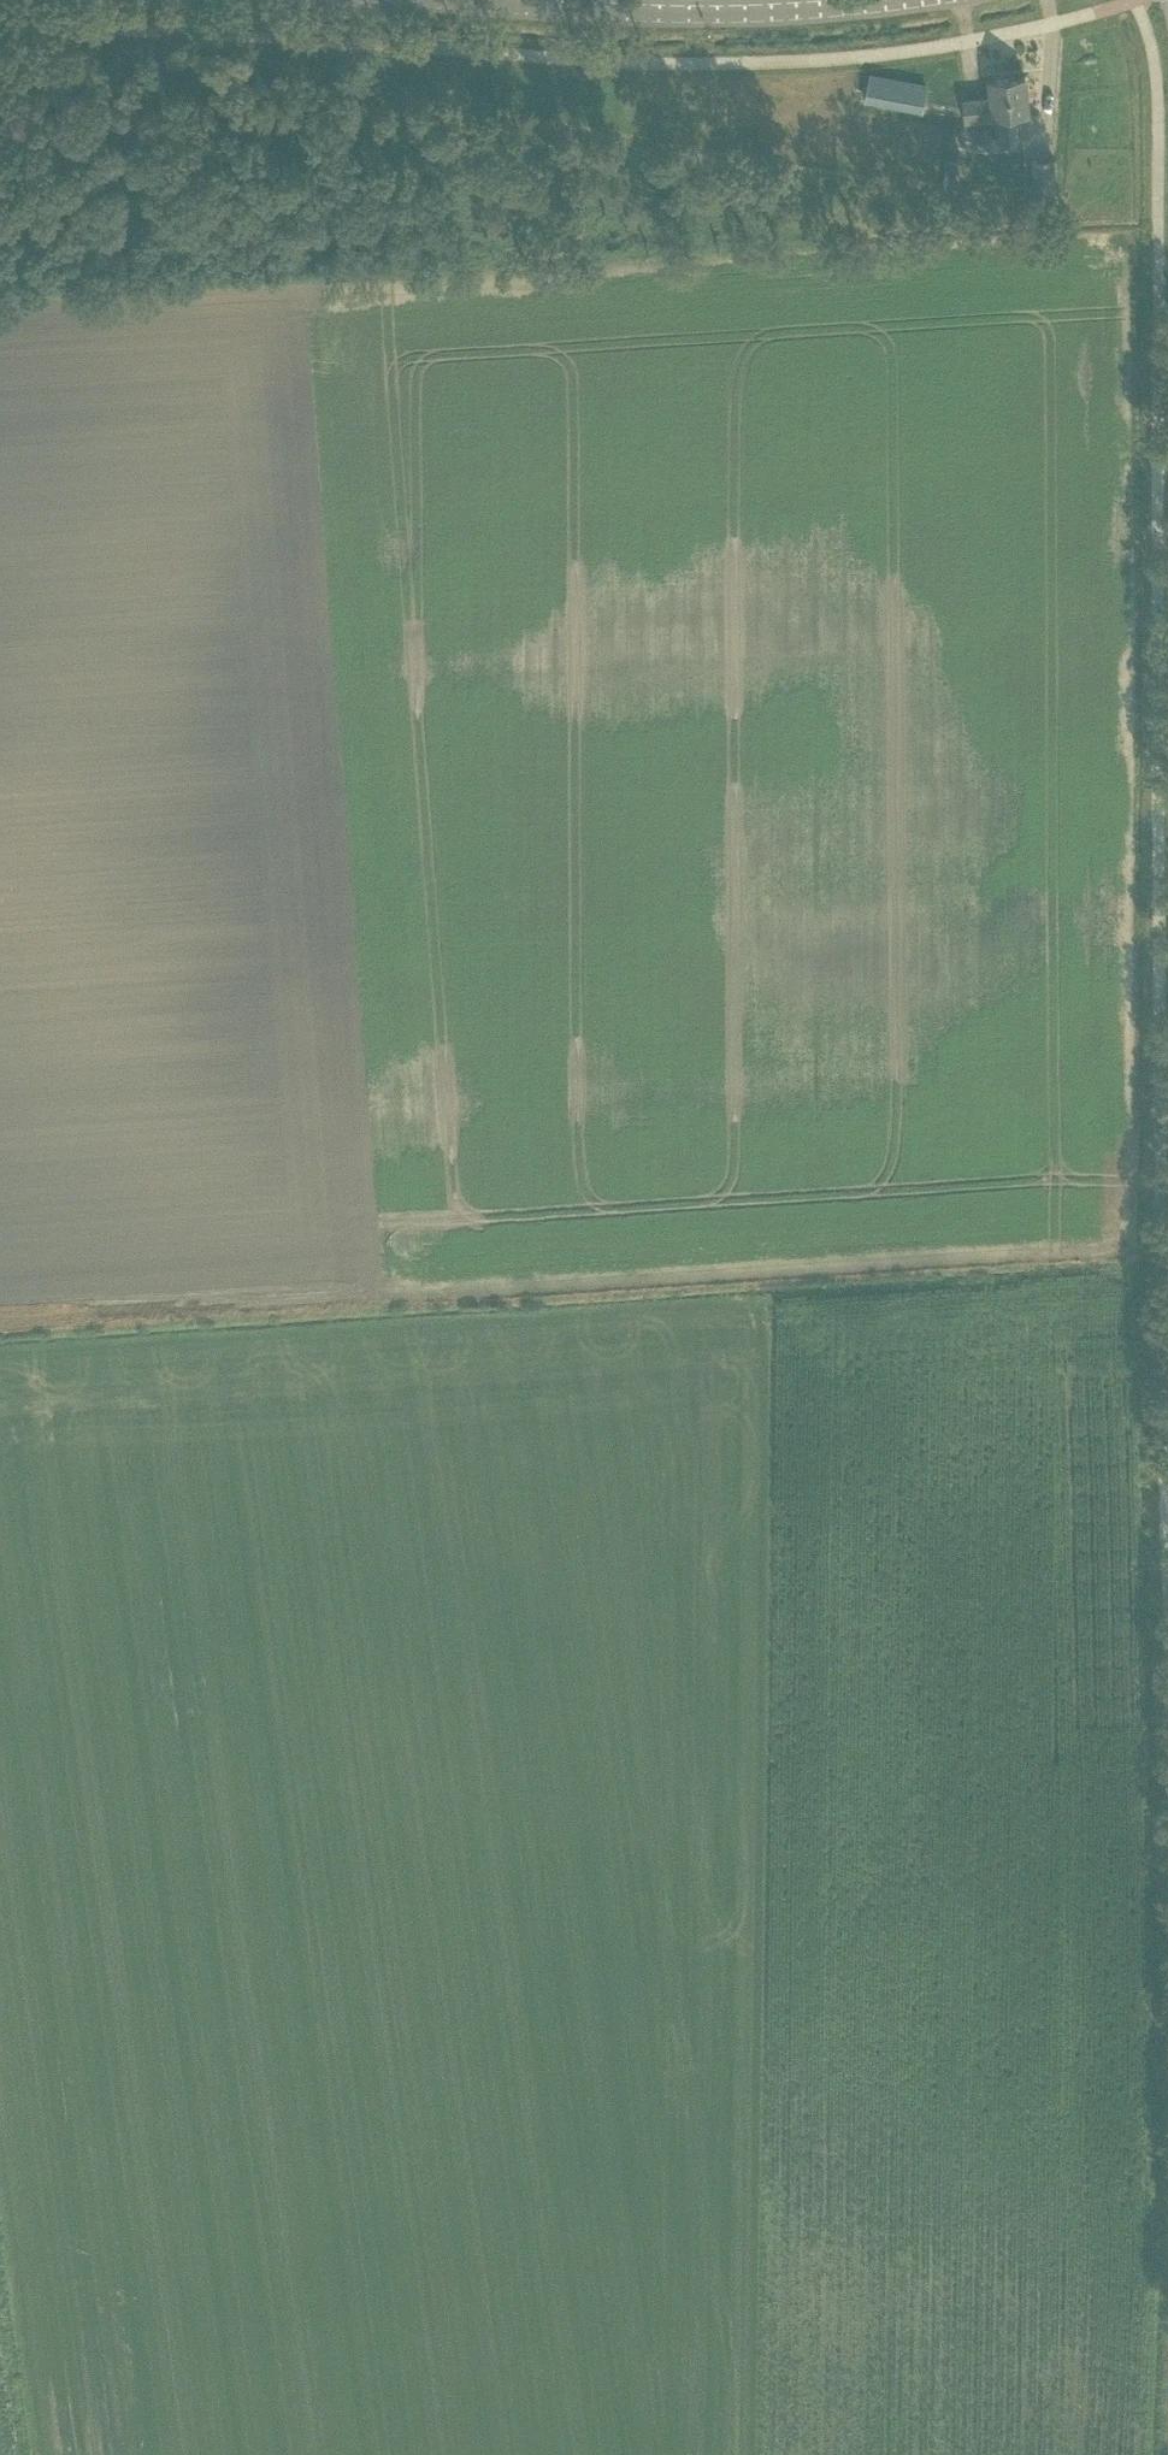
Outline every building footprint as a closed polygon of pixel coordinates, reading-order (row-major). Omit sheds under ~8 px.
[(865,100),(921,111),(926,86),(869,75),(865,100)] [(1015,116),(1028,115),(1025,76),(989,80),(990,98),(962,100),(963,120),(999,117),(1002,146),(1017,145),(1015,116)] [(987,151),(992,129),(963,123),(958,145),(987,151)] [(1032,160),(1033,192),(1055,191),(1053,160),(1032,160)]
